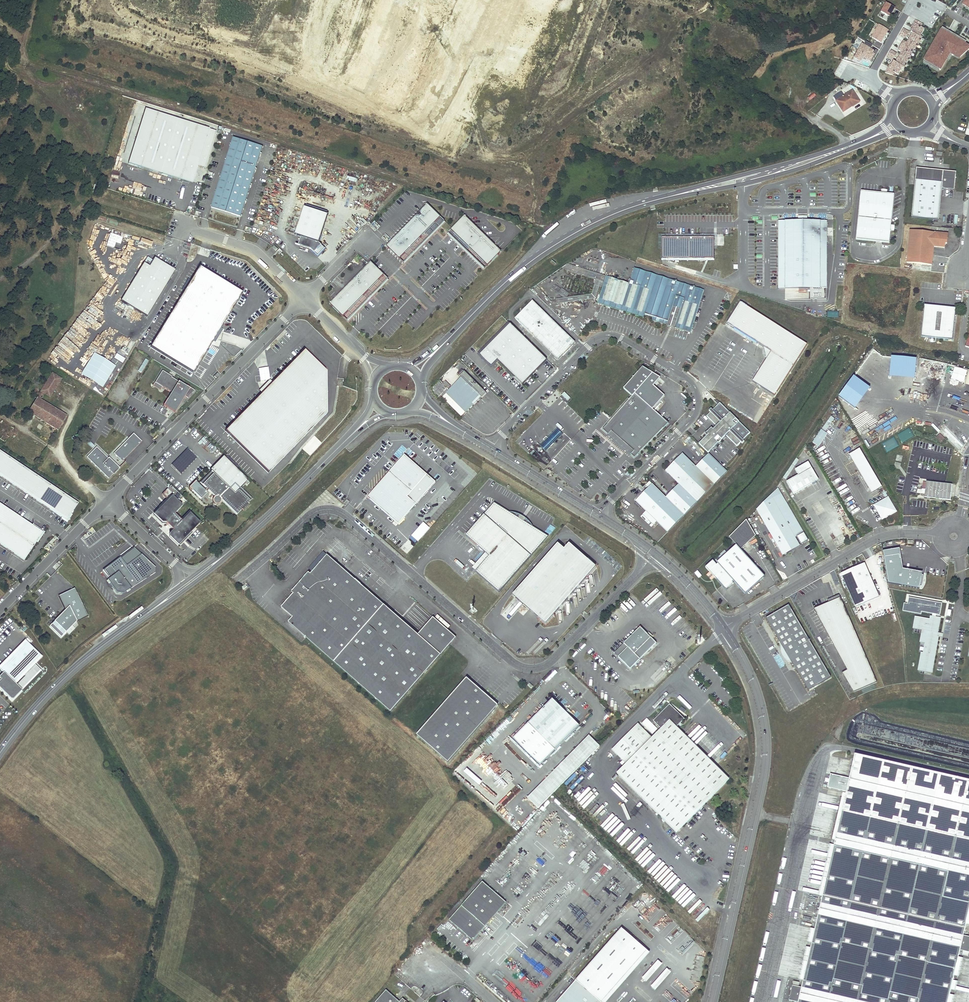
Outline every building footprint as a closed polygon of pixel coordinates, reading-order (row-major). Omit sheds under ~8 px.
[(965,0),(962,0),(956,6),(962,10),(965,6),(962,5),(965,0)] [(890,18),(895,8),(886,4),(881,13),(890,18)] [(922,24),(915,20),(913,24),(915,25),(911,32),(913,33),(920,37),(924,30),(920,27),(922,24)] [(872,38),(879,25),(876,23),(868,36),(872,38)] [(881,43),(888,30),(879,25),(872,38),(881,43)] [(940,70),(947,60),(950,54),(952,55),(953,56),(954,54),(960,57),(968,49),(968,47),(965,44),(957,40),(958,38),(953,35),(952,37),(946,33),(947,31),(949,28),(947,26),(945,30),(943,32),(941,30),(923,60),(924,61),(939,69),(940,70)] [(905,38),(908,33),(903,29),(900,35),(905,38)] [(752,38),(745,34),(739,30),(732,41),(745,49),(752,38)] [(725,37),(720,34),(716,32),(712,38),(721,43),(725,37)] [(913,33),(909,38),(918,43),(922,38),(920,37),(913,33)] [(918,43),(909,38),(906,44),(914,48),(915,49),(918,43)] [(869,61),(875,52),(874,52),(873,51),(874,49),(871,47),(873,44),(867,41),(865,44),(862,43),(853,59),(860,63),(863,58),(869,61)] [(914,48),(906,44),(903,42),(899,49),(898,51),(901,53),(901,52),(909,57),(909,56),(914,48)] [(893,60),(896,54),(890,51),(887,57),(893,60)] [(909,57),(901,52),(901,53),(898,58),(907,63),(910,57),(909,56),(909,57)] [(907,63),(898,58),(898,59),(895,63),(902,67),(902,68),(904,69),(907,63)] [(939,69),(924,61),(923,63),(938,72),(939,69)] [(902,67),(895,63),(893,62),(889,69),(887,68),(885,73),(892,75),(894,72),(898,75),(902,68),(902,67)] [(858,100),(855,96),(852,91),(844,96),(841,92),(833,97),(843,111),(852,106),(851,104),(858,100)] [(216,133),(146,111),(130,163),(190,182),(195,166),(205,169),(216,133)] [(233,138),(211,208),(240,217),(262,147),(233,138)] [(912,218),(939,221),(942,190),(947,190),(947,189),(950,189),(950,190),(954,191),(956,173),(943,172),(943,176),(916,173),(912,218)] [(200,199),(206,200),(209,192),(203,190),(200,199)] [(887,195),(886,196),(882,196),(883,194),(862,192),(857,241),(890,244),(891,231),(889,231),(890,227),(891,227),(895,195),(887,195)] [(399,259),(440,217),(427,204),(386,247),(399,259)] [(319,243),(328,215),(303,207),(294,235),(300,237),(298,245),(310,249),(317,256),(324,248),(319,243)] [(501,252),(464,216),(450,230),(487,266),(501,252)] [(827,301),(827,222),(807,222),(807,217),(799,217),(799,222),(780,222),(779,290),(811,290),(811,301),(827,301)] [(910,231),(907,264),(932,266),(934,247),(945,249),(945,244),(947,244),(948,235),(910,231)] [(110,233),(106,245),(113,247),(115,241),(120,243),(122,237),(110,233)] [(714,261),(714,239),(662,238),(662,261),(714,261)] [(149,266),(152,261),(147,257),(143,263),(149,266)] [(175,271),(154,258),(152,261),(149,266),(143,263),(120,301),(146,317),(175,271)] [(342,317),(383,275),(370,262),(349,283),(329,304),(336,311),(342,317)] [(150,348),(193,374),(242,294),(199,268),(150,348)] [(629,284),(606,277),(598,304),(644,318),(645,314),(653,317),(651,321),(662,324),(662,325),(675,329),(675,328),(690,333),(704,291),(634,269),(629,284)] [(763,347),(765,360),(752,382),(774,396),(806,345),(739,303),(726,324),(763,347)] [(528,306),(515,319),(553,356),(562,356),(575,343),(551,319),(550,321),(546,317),(547,316),(537,306),(528,306)] [(925,306),(921,338),(953,341),(956,309),(925,306)] [(510,324),(480,354),(491,365),(498,360),(522,384),(546,360),(510,324)] [(268,474),(325,414),(325,372),(303,351),(225,432),(268,474)] [(112,371),(116,366),(94,353),(90,358),(112,371)] [(112,371),(89,360),(84,370),(106,381),(112,371)] [(68,361),(62,369),(68,374),(74,367),(68,361)] [(948,365),(943,382),(950,384),(951,380),(968,385),(968,371),(948,365)] [(669,423),(653,409),(665,396),(653,386),(660,378),(643,367),(623,389),(632,397),(611,421),(603,430),(608,435),(612,431),(617,436),(615,439),(626,449),(629,446),(638,454),(669,423)] [(183,396),(187,398),(195,391),(188,387),(188,388),(171,378),(172,377),(162,371),(152,386),(160,390),(162,387),(171,393),(163,406),(173,412),(183,396)] [(461,378),(450,390),(465,405),(464,406),(467,409),(479,396),(481,397),(482,398),(486,394),(464,372),(459,376),(461,378)] [(60,379),(51,373),(50,375),(51,376),(49,379),(46,378),(44,381),(45,382),(41,389),(40,388),(34,397),(37,398),(28,412),(58,430),(66,416),(40,400),(44,393),(49,397),(60,379)] [(481,397),(479,396),(467,409),(464,406),(465,405),(450,390),(447,393),(466,412),(481,397)] [(699,444),(708,453),(725,436),(736,447),(740,443),(742,444),(744,442),(742,441),(750,433),(717,401),(713,401),(717,405),(712,411),(710,409),(708,411),(710,413),(706,417),(716,427),(713,430),(711,428),(704,435),(706,437),(699,444)] [(334,416),(314,435),(319,440),(339,422),(334,416)] [(824,427),(826,429),(834,419),(831,417),(824,427)] [(0,422),(0,439),(5,442),(15,429),(1,420),(0,422)] [(910,427),(897,434),(902,443),(914,436),(910,427)] [(563,433),(557,428),(540,445),(546,451),(563,433)] [(827,434),(821,430),(812,443),(818,447),(824,440),(827,434)] [(638,454),(629,446),(626,449),(615,439),(617,436),(612,431),(608,435),(634,457),(635,458),(638,454)] [(133,434),(113,454),(122,462),(141,442),(133,434)] [(886,452),(898,446),(894,437),(882,442),(886,452)] [(108,479),(118,469),(96,447),(86,457),(108,479)] [(186,449),(171,465),(181,475),(196,458),(186,449)] [(881,488),(859,449),(849,455),(871,493),(881,488)] [(66,520),(78,503),(0,451),(0,476),(66,520)] [(709,454),(696,467),(684,455),(682,457),(681,456),(666,471),(679,484),(666,498),(684,516),(727,472),(723,469),(709,454)] [(399,524),(436,482),(405,455),(368,497),(399,524)] [(247,480),(223,456),(209,470),(211,471),(199,483),(209,492),(210,490),(216,495),(216,496),(215,496),(214,496),(214,497),(212,498),(212,500),(212,502),(213,504),(216,505),(219,504),(220,503),(221,500),(236,515),(251,499),(240,488),(247,480)] [(793,495),(818,480),(808,462),(795,470),(798,475),(786,482),(786,483),(793,495)] [(950,501),(951,485),(926,482),(924,498),(950,501)] [(684,516),(666,498),(652,484),(637,500),(639,502),(637,503),(646,512),(643,515),(653,525),(656,522),(667,533),(684,516)] [(171,496),(177,502),(182,497),(170,485),(161,494),(167,499),(171,496)] [(782,496),(778,488),(756,510),(782,555),(798,546),(796,543),(798,542),(795,538),(797,537),(800,543),(803,543),(808,540),(782,496)] [(169,537),(177,546),(199,523),(189,513),(181,521),(173,514),(181,506),(177,502),(171,496),(167,499),(153,515),(161,523),(165,523),(172,530),(168,534),(169,537)] [(895,511),(888,498),(877,505),(884,518),(895,511)] [(499,592),(549,536),(533,526),(510,512),(495,502),(466,535),(486,552),(489,556),(476,571),(499,592)] [(24,560),(43,532),(0,504),(0,544),(24,560)] [(884,518),(877,505),(875,506),(882,519),(884,518)] [(523,516),(519,514),(512,512),(510,512),(533,526),(530,521),(527,519),(523,516)] [(713,561),(706,568),(726,591),(734,584),(733,583),(734,582),(746,595),(765,577),(740,550),(756,536),(746,520),(729,537),(736,545),(717,563),(718,564),(717,565),(713,561)] [(423,522),(411,536),(418,541),(430,528),(423,522)] [(562,547),(557,542),(513,592),(545,620),(595,564),(568,540),(562,547)] [(133,547),(119,557),(126,565),(141,554),(133,547)] [(922,586),(924,583),(924,579),(924,575),(923,575),(923,572),(905,569),(901,548),(884,551),(889,583),(921,588),(921,586),(922,586)] [(476,571),(489,556),(486,552),(472,568),(476,571)] [(119,557),(102,570),(108,578),(107,580),(116,592),(122,593),(154,572),(155,567),(141,554),(126,565),(119,557)] [(293,617),(289,622),(391,712),(456,638),(433,617),(418,635),(390,611),(341,567),(327,555),(311,574),(309,572),(302,581),(292,592),(294,594),(282,607),(293,617)] [(879,597),(864,563),(841,573),(855,607),(879,597)] [(88,616),(74,588),(58,596),(65,610),(66,612),(61,614),(49,626),(60,637),(76,621),(88,616)] [(921,614),(922,611),(940,615),(943,603),(909,597),(908,604),(905,603),(903,610),(907,611),(921,614)] [(504,611),(509,614),(513,617),(523,604),(514,598),(504,611)] [(830,602),(814,609),(832,643),(848,671),(843,673),(853,693),(877,683),(840,598),(830,602)] [(773,614),(766,618),(782,647),(781,649),(788,661),(791,662),(797,671),(808,691),(812,688),(830,677),(788,605),(773,614)] [(930,619),(916,617),(914,624),(916,624),(915,629),(923,631),(928,632),(927,635),(922,634),(920,643),(925,644),(923,653),(922,653),(920,664),(922,664),(920,671),(931,673),(938,636),(936,636),(937,632),(940,618),(930,616),(930,619)] [(76,622),(66,632),(69,635),(78,624),(76,622)] [(630,669),(656,643),(640,627),(614,653),(630,669)] [(26,641),(25,640),(0,665),(0,667),(26,641)] [(41,655),(28,643),(26,641),(0,667),(0,669),(3,672),(4,674),(2,676),(0,675),(0,688),(12,700),(22,690),(15,683),(14,682),(41,655)] [(15,683),(42,656),(41,655),(14,682),(15,683)] [(448,762),(498,705),(467,678),(417,735),(448,762)] [(579,726),(552,699),(512,738),(540,765),(579,726)] [(729,779),(676,727),(684,719),(669,704),(653,721),(661,729),(652,738),(637,724),(612,750),(626,764),(617,773),(616,773),(676,832),(729,779)] [(531,712),(523,719),(527,723),(534,716),(531,712)] [(652,734),(657,729),(647,718),(641,723),(652,734)] [(553,793),(600,746),(589,735),(527,798),(538,808),(553,793)] [(845,791),(799,993),(796,993),(794,1001),(951,1001),(953,995),(950,994),(961,951),(968,952),(968,937),(964,936),(967,924),(968,925),(968,779),(854,753),(849,778),(830,773),(827,787),(845,791)] [(690,826),(693,829),(713,810),(707,804),(683,827),(686,830),(690,826)] [(479,933),(505,902),(481,882),(448,919),(472,940),(479,933)] [(643,914),(647,919),(652,915),(648,910),(643,914)] [(647,951),(621,928),(573,984),(557,1001),(602,1001),(647,951)] [(678,944),(674,949),(681,954),(685,949),(678,944)] [(646,982),(662,964),(658,960),(642,978),(646,982)] [(655,990),(671,972),(667,969),(651,986),(655,990)] [(375,1001),(404,1001),(405,1001),(402,998),(398,1001),(385,990),(375,1001)]
